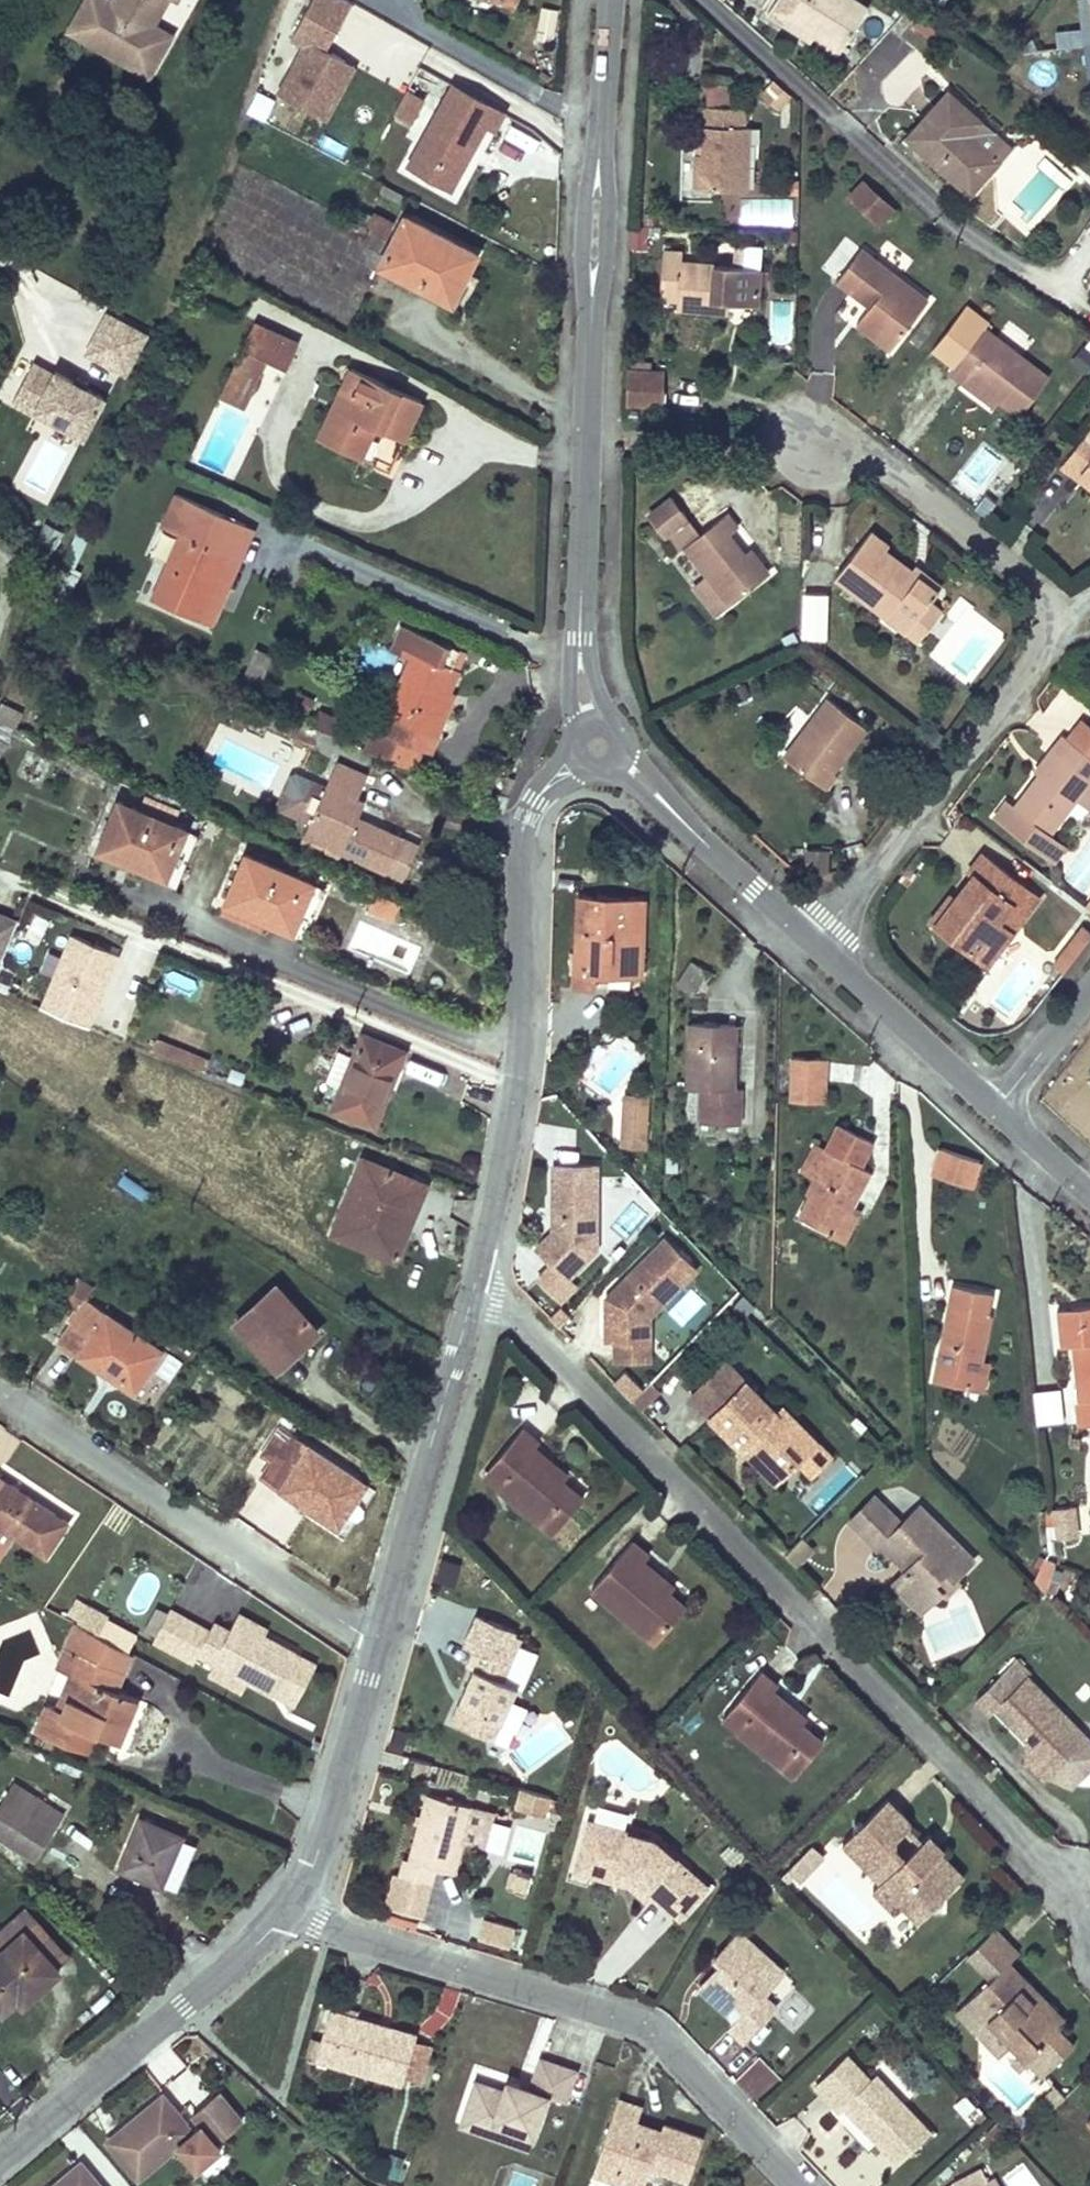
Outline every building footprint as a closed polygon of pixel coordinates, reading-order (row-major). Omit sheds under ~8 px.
[(83,38),(104,0),(86,0),(70,30),(83,38)] [(83,38),(150,75),(169,39),(151,29),(154,23),(167,0),(120,0),(118,3),(113,1),(111,0),(104,0),(83,38)] [(292,37),(324,55),(353,1),(351,0),(313,0),(292,37)] [(495,2),(516,9),(519,0),(496,0),(495,2)] [(856,0),(776,0),(768,13),(783,23),(788,17),(814,33),(841,51),(869,8),(856,0)] [(555,32),(556,9),(542,8),(540,31),(555,32)] [(814,33),(788,17),(783,23),(810,40),(814,33)] [(154,23),(151,29),(169,39),(173,34),(154,23)] [(366,48),(354,67),(422,106),(433,86),(366,48)] [(779,106),(790,94),(775,81),(764,93),(779,106)] [(733,103),(732,83),(704,85),(705,104),(733,103)] [(453,85),(412,159),(409,165),(451,188),(486,125),(495,131),(504,114),(453,85)] [(246,113),(265,121),(275,98),(257,90),(246,113)] [(981,122),(948,92),(907,137),(969,193),(998,160),(970,134),(981,122)] [(748,189),(749,126),(744,126),(745,107),(705,105),(703,153),(696,153),(695,188),(748,189)] [(1010,148),(981,122),(970,134),(998,160),(1010,148)] [(879,196),(863,182),(850,197),(866,211),(879,196)] [(894,209),(879,196),(866,211),(881,224),(894,209)] [(365,209),(358,223),(366,227),(373,214),(365,209)] [(373,214),(366,227),(386,238),(395,222),(374,211),(373,214)] [(477,252),(405,215),(392,241),(380,264),(420,285),(423,279),(455,296),(477,252)] [(664,250),(660,298),(678,299),(677,308),(728,312),(729,302),(758,304),(763,245),(734,243),(733,265),(682,261),(682,251),(664,250)] [(929,300),(861,248),(837,280),(870,306),(857,323),(891,349),(929,300)] [(423,279),(420,285),(451,301),(455,296),(423,279)] [(107,314),(86,354),(126,375),(147,334),(107,314)] [(251,394),(267,360),(286,368),(299,343),(254,323),(226,382),(251,394)] [(1049,378),(983,327),(950,371),(965,382),(969,376),(1000,400),(1020,415),(1049,378)] [(1085,346),(1073,362),(1086,372),(1089,367),(1089,350),(1085,346)] [(55,373),(34,362),(13,401),(35,412),(37,410),(84,435),(105,396),(86,387),(76,381),(56,370),(55,373)] [(351,367),(319,438),(361,458),(375,426),(404,440),(422,401),(351,367)] [(664,370),(627,370),(626,403),(663,403),(664,370)] [(79,376),(76,381),(86,387),(89,381),(79,376)] [(1000,400),(969,376),(965,382),(996,405),(1000,400)] [(226,382),(220,395),(246,407),(251,394),(226,382)] [(1078,478),(1082,473),(1089,479),(1089,443),(1083,437),(1062,465),(1078,478)] [(1082,473),(1078,478),(1089,487),(1089,479),(1082,473)] [(181,531),(241,558),(254,529),(175,494),(162,523),(181,531)] [(686,517),(672,498),(648,516),(663,535),(686,517)] [(745,555),(730,534),(739,527),(727,512),(685,546),(730,605),(763,578),(745,555)] [(81,524),(47,598),(65,606),(81,572),(74,569),(93,529),(81,524)] [(11,527),(8,534),(29,545),(33,539),(11,527)] [(181,531),(152,598),(197,618),(211,586),(226,592),(241,558),(181,531)] [(938,592),(884,551),(889,545),(871,531),(836,576),(908,631),(930,602),(938,592)] [(769,574),(751,550),(745,555),(763,578),(769,574)] [(942,586),(915,565),(911,571),(938,592),(942,586)] [(730,605),(712,582),(699,592),(717,615),(730,605)] [(226,592),(211,586),(197,618),(212,625),(226,592)] [(941,610),(930,602),(908,631),(919,639),(941,610)] [(366,750),(411,770),(420,749),(431,754),(439,735),(434,732),(441,717),(435,715),(445,693),(447,694),(449,690),(459,669),(453,667),(461,649),(403,624),(392,650),(401,654),(404,647),(413,651),(411,658),(387,714),(382,711),(366,750)] [(256,647),(239,687),(256,695),(273,654),(256,647)] [(404,647),(401,654),(411,658),(413,651),(404,647)] [(461,649),(453,667),(459,669),(466,651),(461,649)] [(439,735),(457,693),(449,690),(447,694),(445,693),(435,715),(441,717),(434,732),(439,735)] [(784,757),(827,790),(838,776),(832,772),(866,727),(829,699),(784,757)] [(0,711),(0,721),(17,728),(23,712),(3,703),(0,711)] [(319,709),(313,725),(333,732),(339,717),(319,709)] [(237,711),(231,723),(244,729),(249,717),(237,711)] [(1,758),(14,734),(42,746),(44,740),(17,728),(0,721),(0,757),(1,758)] [(1064,735),(1052,750),(1056,753),(1040,774),(1015,807),(1007,802),(996,816),(1050,858),(1061,844),(1049,834),(1078,797),(1089,782),(1089,755),(1064,735)] [(1056,753),(1052,750),(1036,771),(1040,774),(1056,753)] [(338,761),(336,766),(366,779),(368,774),(338,761)] [(366,779),(336,766),(310,823),(346,839),(341,851),(403,879),(419,845),(369,821),(367,825),(357,820),(358,816),(365,802),(357,798),(366,779)] [(1078,797),(1089,806),(1089,782),(1078,797)] [(492,808),(495,808),(503,811),(508,796),(501,793),(498,792),(492,808)] [(119,800),(99,848),(167,877),(187,828),(175,823),(181,809),(145,795),(140,808),(119,800)] [(358,816),(357,820),(367,825),(369,821),(358,816)] [(310,823),(302,839),(339,856),(341,851),(346,839),(310,823)] [(198,832),(187,828),(167,877),(178,881),(198,832)] [(1055,861),(1066,847),(1061,844),(1050,858),(1055,861)] [(827,872),(827,849),(806,850),(807,873),(827,872)] [(1026,886),(982,853),(969,870),(974,874),(936,923),(988,963),(1012,931),(999,921),(1026,886)] [(226,902),(264,918),(293,930),(314,882),(247,854),(226,902)] [(325,886),(314,882),(293,930),(304,935),(325,886)] [(1039,897),(1026,886),(999,921),(1012,931),(1039,897)] [(402,902),(376,891),(369,906),(395,917),(402,902)] [(645,900),(580,896),(576,987),(595,988),(596,974),(641,976),(645,900)] [(954,899),(949,896),(931,919),(936,923),(954,899)] [(19,904),(0,898),(0,966),(19,904)] [(264,918),(226,902),(222,910),(261,927),(264,918)] [(56,947),(61,922),(47,919),(43,945),(56,947)] [(1083,926),(1077,934),(1088,941),(1089,938),(1089,932),(1083,926)] [(1088,941),(1077,934),(1054,964),(1064,972),(1088,941)] [(75,956),(61,991),(79,998),(93,963),(75,956)] [(696,994),(708,970),(690,961),(678,985),(696,994)] [(735,1088),(736,1024),(692,1022),(690,1087),(704,1088),(704,1122),(740,1124),(741,1088),(735,1088)] [(363,1035),(355,1056),(340,1050),(327,1081),(343,1087),(333,1110),(375,1126),(389,1090),(383,1088),(399,1049),(363,1035)] [(156,1040),(152,1049),(204,1070),(208,1060),(156,1040)] [(399,1049),(383,1088),(389,1090),(405,1051),(399,1049)] [(793,1057),(792,1100),(824,1102),(826,1058),(793,1057)] [(646,1115),(646,1097),(628,1096),(627,1114),(646,1115)] [(644,1145),(646,1115),(627,1114),(625,1144),(644,1145)] [(800,1217),(832,1235),(845,1209),(848,1203),(852,1205),(870,1170),(861,1166),(873,1141),(839,1124),(826,1149),(816,1144),(802,1171),(819,1180),(800,1217)] [(980,1161),(941,1148),(932,1174),(972,1187),(980,1161)] [(397,1260),(406,1237),(399,1235),(414,1200),(420,1202),(428,1183),(364,1157),(333,1234),(397,1260)] [(582,1215),(598,1215),(598,1165),(553,1164),(553,1228),(555,1230),(558,1233),(552,1239),(549,1236),(537,1248),(552,1263),(538,1278),(561,1301),(576,1285),(569,1278),(598,1249),(582,1233),(582,1215)] [(124,1174),(119,1182),(144,1199),(149,1191),(124,1174)] [(406,1237),(420,1202),(414,1200),(399,1235),(406,1237)] [(845,1209),(832,1235),(844,1241),(858,1215),(845,1209)] [(598,1215),(582,1215),(582,1233),(598,1249),(598,1215)] [(549,1236),(552,1239),(558,1233),(555,1230),(549,1236)] [(664,1341),(646,1321),(701,1272),(666,1233),(583,1307),(636,1366),(664,1341)] [(74,1309),(79,1311),(87,1298),(95,1287),(78,1276),(62,1300),(74,1309)] [(276,1285),(236,1321),(273,1361),(297,1339),(301,1344),(317,1330),(276,1285)] [(991,1294),(953,1286),(935,1380),(969,1387),(969,1389),(984,1391),(990,1363),(980,1361),(976,1360),(977,1354),(982,1355),(990,1314),(987,1314),(991,1294)] [(164,1350),(87,1298),(79,1311),(74,1309),(68,1318),(73,1320),(58,1341),(135,1393),(164,1350)] [(1061,1347),(1072,1345),(1078,1401),(1080,1401),(1089,1400),(1089,1306),(1057,1309),(1061,1347)] [(297,1339),(273,1361),(281,1371),(305,1349),(301,1344),(297,1339)] [(164,1385),(180,1362),(167,1353),(151,1376),(164,1385)] [(777,1414),(726,1362),(692,1395),(744,1448),(751,1441),(783,1474),(798,1460),(816,1442),(782,1408),(777,1414)] [(651,1381),(632,1399),(642,1409),(661,1391),(651,1381)] [(1080,1401),(1082,1422),(1089,1422),(1089,1400),(1080,1401)] [(262,1476),(311,1509),(314,1504),(336,1519),(361,1480),(280,1425),(261,1453),(273,1460),(262,1476)] [(562,1480),(530,1452),(535,1445),(539,1440),(522,1426),(483,1473),(554,1532),(583,1497),(562,1480)] [(783,1474),(751,1441),(744,1448),(776,1482),(783,1474)] [(830,1456),(816,1442),(798,1460),(812,1474),(830,1456)] [(568,1473),(535,1445),(530,1452),(562,1480),(568,1473)] [(14,1534),(45,1555),(68,1522),(0,1477),(0,1555),(14,1534)] [(314,1504),(311,1509),(339,1528),(368,1485),(361,1480),(336,1519),(314,1504)] [(886,1506),(875,1495),(850,1520),(861,1531),(886,1506)] [(955,1578),(956,1577),(975,1558),(920,1504),(902,1522),(886,1506),(861,1531),(878,1548),(882,1544),(897,1559),(903,1553),(913,1563),(907,1569),(899,1577),(929,1605),(943,1591),(944,1590),(935,1582),(947,1570),(955,1578)] [(1074,1505),(1055,1507),(1059,1537),(1077,1535),(1074,1505)] [(815,1547),(804,1535),(796,1542),(808,1554),(815,1547)] [(687,1605),(640,1565),(646,1558),(650,1553),(633,1539),(594,1586),(658,1640),(687,1605)] [(808,1554),(796,1542),(785,1554),(797,1566),(808,1554)] [(903,1553),(897,1559),(907,1569),(913,1563),(903,1553)] [(676,1584),(646,1558),(640,1565),(670,1590),(676,1584)] [(1056,1563),(1046,1558),(1035,1583),(1046,1593),(1056,1563)] [(960,1581),(956,1577),(955,1578),(947,1570),(935,1582),(944,1590),(943,1591),(947,1595),(960,1581)] [(899,1577),(894,1583),(923,1611),(929,1605),(899,1577)] [(171,1629),(179,1615),(170,1610),(162,1624),(171,1629)] [(267,1630),(238,1614),(235,1620),(264,1635),(267,1630)] [(474,1668),(464,1691),(469,1693),(464,1704),(459,1702),(451,1721),(494,1740),(518,1686),(503,1680),(510,1663),(522,1637),(514,1633),(516,1630),(478,1614),(464,1645),(473,1649),(466,1665),(474,1668)] [(264,1635),(235,1620),(229,1631),(214,1622),(209,1631),(179,1615),(171,1629),(162,1624),(153,1641),(194,1663),(198,1654),(215,1663),(207,1678),(240,1695),(248,1681),(273,1694),(295,1652),(264,1635)] [(103,1617),(97,1632),(130,1646),(137,1631),(103,1617)] [(65,1710),(59,1707),(48,1704),(37,1731),(79,1748),(87,1729),(98,1734),(119,1742),(137,1698),(115,1689),(130,1653),(77,1625),(67,1648),(81,1654),(73,1674),(91,1681),(83,1702),(71,1697),(65,1710)] [(81,1654),(67,1648),(59,1668),(73,1674),(81,1654)] [(1018,1660),(977,1700),(992,1714),(997,1709),(1025,1737),(1036,1726),(1044,1735),(1033,1746),(1033,1757),(1045,1760),(1051,1765),(1084,1732),(1030,1678),(1032,1675),(1018,1660)] [(510,1663),(503,1680),(518,1686),(525,1670),(510,1663)] [(801,1723),(768,1696),(774,1689),(778,1684),(761,1670),(722,1717),(793,1776),(823,1741),(801,1723)] [(91,1681),(73,1674),(59,1707),(65,1710),(71,1697),(83,1702),(91,1681)] [(807,1716),(774,1689),(768,1696),(801,1723),(807,1716)] [(464,1704),(469,1693),(464,1691),(459,1702),(464,1704)] [(1036,1726),(1025,1737),(1029,1741),(1028,1763),(1040,1775),(1051,1765),(1045,1760),(1033,1757),(1033,1746),(1044,1735),(1036,1726)] [(90,1753),(98,1734),(87,1729),(79,1748),(90,1753)] [(1040,1775),(1072,1784),(1089,1766),(1089,1738),(1084,1732),(1051,1765),(1040,1775)] [(78,1768),(57,1759),(54,1765),(75,1774),(78,1768)] [(6,1797),(53,1827),(62,1814),(14,1783),(6,1797)] [(494,1811),(429,1793),(410,1858),(405,1857),(400,1874),(431,1883),(435,1867),(454,1872),(463,1839),(484,1845),(494,1811)] [(6,1797),(0,1806),(0,1835),(34,1857),(53,1827),(6,1797)] [(567,1802),(549,1797),(545,1815),(562,1820),(567,1802)] [(956,1883),(932,1858),(928,1861),(914,1847),(905,1856),(897,1848),(895,1839),(909,1826),(909,1820),(887,1798),(865,1820),(855,1819),(854,1830),(843,1841),(857,1857),(865,1857),(865,1864),(880,1880),(873,1887),(896,1911),(903,1904),(918,1920),(930,1909),(941,1909),(941,1898),(956,1883)] [(141,1818),(120,1868),(162,1885),(164,1881),(177,1887),(194,1845),(181,1840),(182,1836),(141,1818)] [(655,1839),(589,1820),(578,1861),(635,1877),(655,1894),(680,1917),(708,1886),(655,1839)] [(515,1823),(505,1859),(536,1868),(546,1832),(515,1823)] [(943,1847),(929,1833),(922,1840),(914,1847),(928,1861),(932,1858),(956,1883),(964,1876),(940,1851),(943,1847)] [(824,1856),(813,1844),(798,1859),(810,1871),(824,1856)] [(810,1871),(798,1859),(783,1875),(789,1881),(796,1874),(801,1879),(810,1871)] [(635,1877),(578,1861),(575,1870),(631,1885),(649,1901),(655,1894),(635,1877)] [(508,1870),(504,1891),(525,1894),(529,1873),(508,1870)] [(387,1922),(415,1931),(418,1922),(389,1914),(387,1922)] [(508,1949),(516,1928),(482,1916),(475,1937),(508,1949)] [(18,1996),(38,1979),(43,1985),(60,1970),(24,1930),(23,1932),(11,1918),(0,1928),(0,1930),(11,1942),(0,1952),(0,2007),(3,2010),(18,1996)] [(1019,1952),(996,1927),(969,1953),(991,1977),(956,2010),(983,2038),(996,2026),(1007,2037),(1043,2075),(1074,2045),(1057,2028),(1059,2027),(1021,1988),(1029,1981),(1009,1961),(1019,1952)] [(785,1971),(740,1931),(715,1958),(721,1963),(724,1966),(720,1971),(717,1968),(700,1987),(726,2010),(735,2001),(746,2010),(730,2028),(745,2041),(770,2013),(757,2001),(765,1993),(785,1971)] [(18,1996),(24,2002),(43,1985),(38,1979),(18,1996)] [(1066,2020),(1029,1981),(1021,1988),(1059,2027),(1066,2020)] [(778,2005),(765,1993),(757,2001),(770,2013),(778,2005)] [(795,2025),(807,2008),(790,1996),(778,2013),(795,2025)] [(355,2009),(340,2005),(338,2011),(353,2016),(355,2009)] [(338,2011),(330,2009),(321,2039),(334,2042),(329,2061),(369,2073),(403,2083),(417,2034),(388,2026),(387,2031),(360,2023),(362,2018),(353,2016),(338,2011)] [(388,2026),(362,2018),(360,2023),(387,2031),(388,2026)] [(995,2050),(1007,2037),(996,2026),(983,2038),(995,2050)] [(321,2039),(312,2036),(307,2055),(329,2061),(334,2042),(321,2039)] [(871,2080),(847,2055),(815,2086),(840,2111),(844,2107),(898,2162),(931,2130),(876,2074),(871,2080)] [(476,2080),(464,2118),(493,2128),(495,2121),(514,2127),(535,2134),(548,2095),(566,2101),(577,2070),(541,2058),(530,2087),(529,2093),(519,2089),(521,2084),(508,2079),(504,2090),(476,2080)] [(761,2060),(737,2080),(756,2101),(779,2081),(761,2060)] [(530,2087),(521,2084),(519,2089),(529,2093),(530,2087)] [(1065,2096),(1055,2086),(1046,2094),(1056,2105),(1065,2096)] [(241,2119),(220,2093),(194,2115),(215,2141),(241,2119)] [(195,2131),(164,2094),(109,2140),(139,2177),(195,2131)] [(619,2098),(593,2173),(633,2185),(643,2185),(649,2166),(688,2179),(703,2137),(664,2124),(660,2134),(635,2126),(642,2106),(619,2098)] [(493,2128),(464,2118),(462,2124),(509,2140),(514,2127),(495,2121),(493,2128)] [(82,2162),(53,2185),(102,2185),(82,2162)] [(994,2176),(978,2184),(979,2185),(999,2185),(994,2176)]
